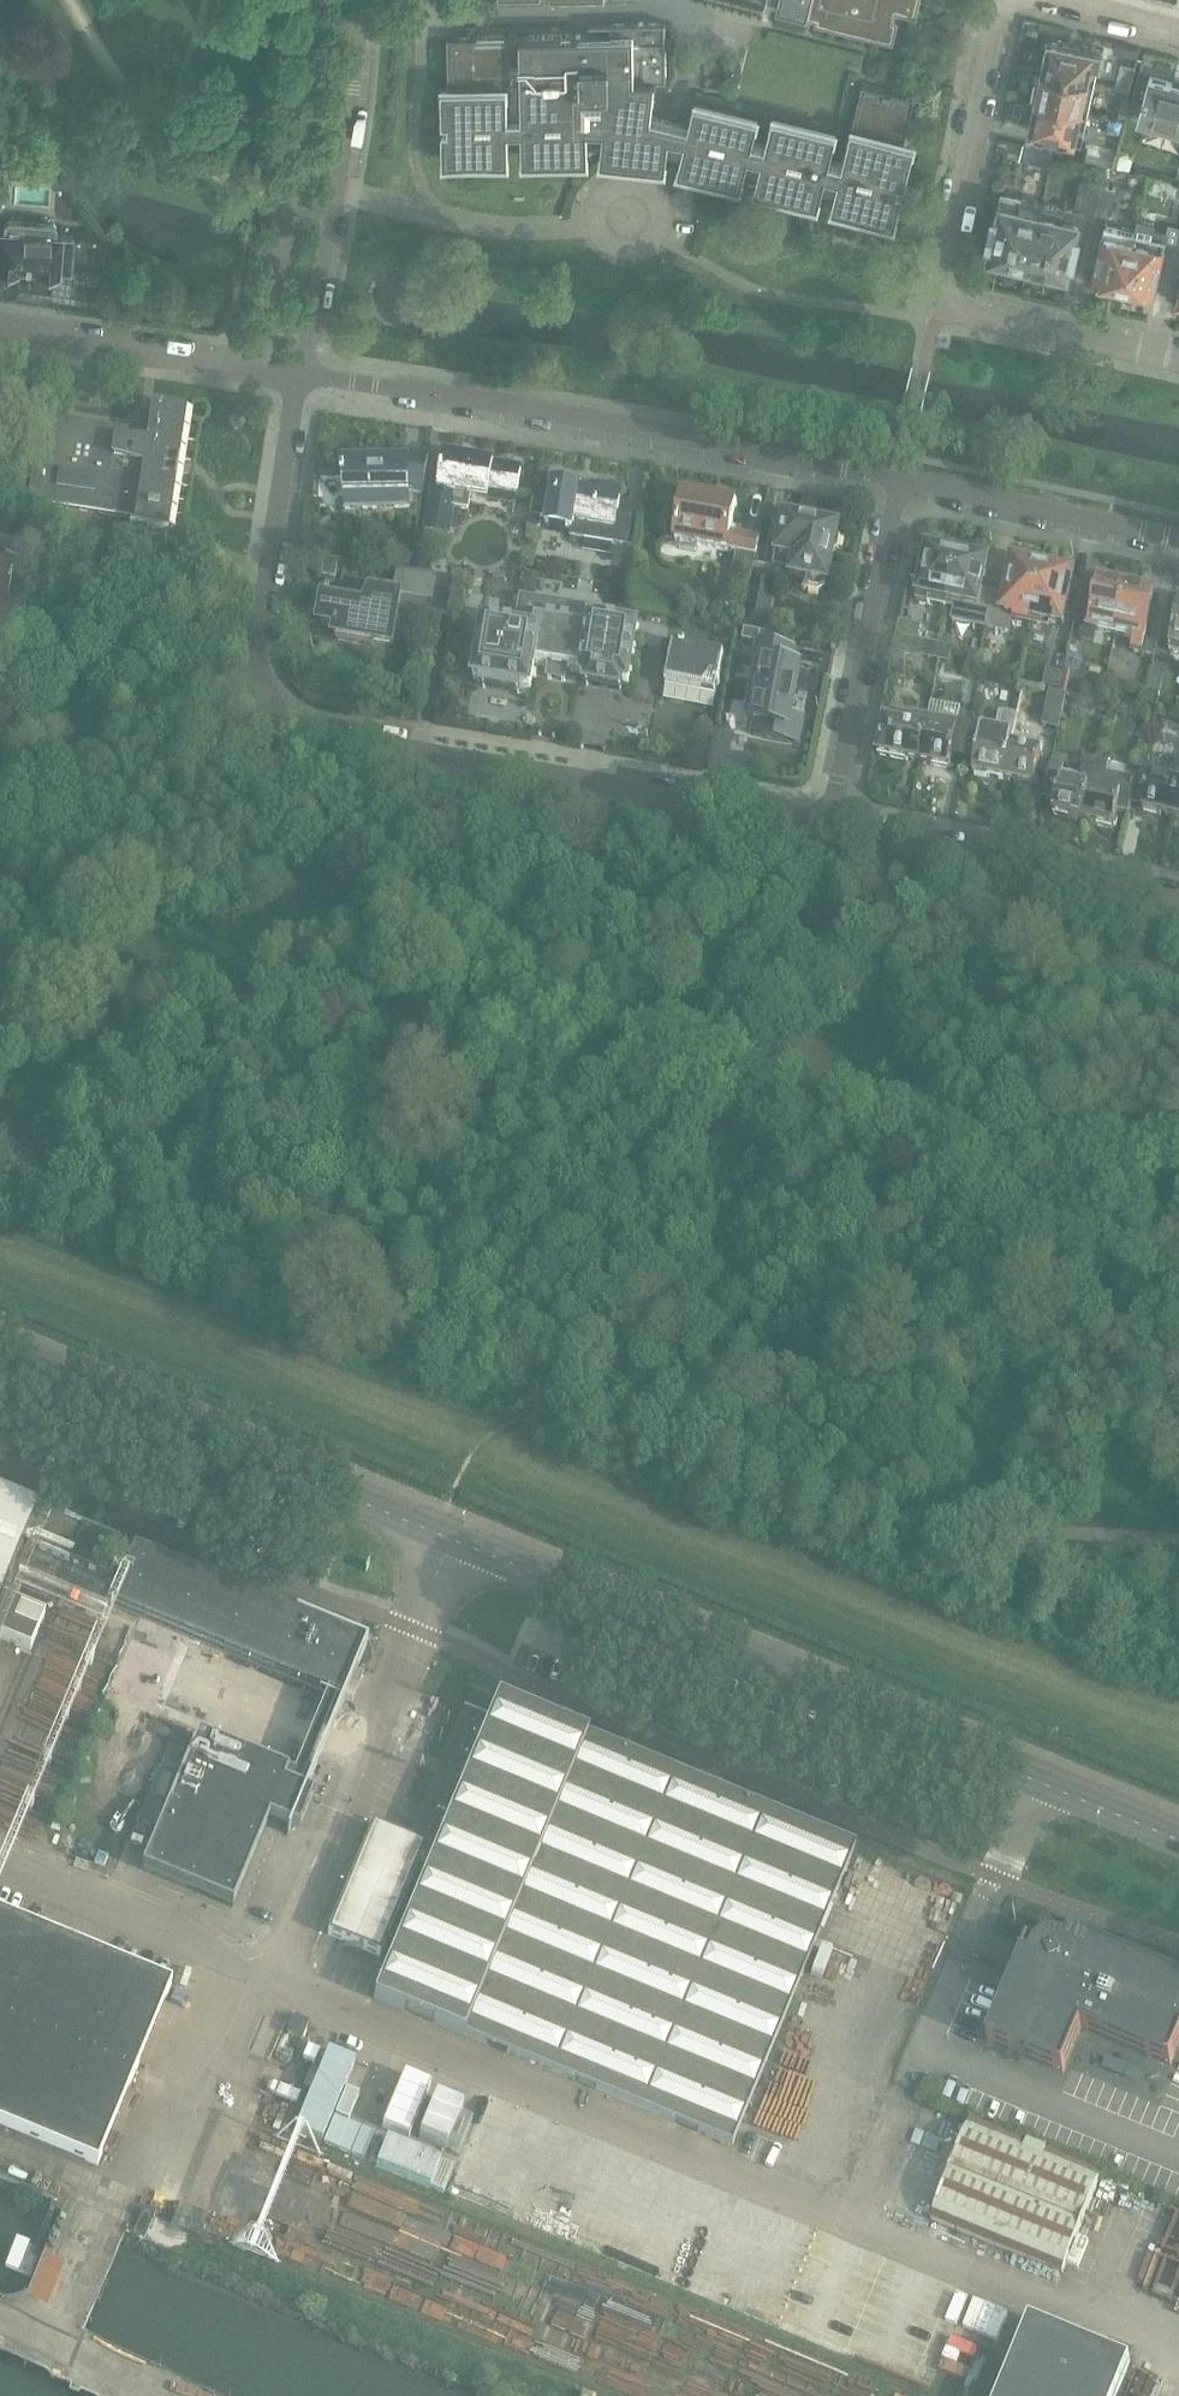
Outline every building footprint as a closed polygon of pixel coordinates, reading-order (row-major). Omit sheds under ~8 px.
[(777,11),(807,19),(810,9),(818,11),(815,24),(893,43),(899,21),(894,20),(896,12),(916,17),(920,0),(780,0),(777,11)] [(666,168),(667,158),(681,160),(678,171),(742,186),(744,176),(758,180),(755,190),(819,206),(821,195),(835,199),(832,209),(896,225),(904,192),(898,190),(900,183),(906,185),(913,155),(916,144),(905,141),(916,98),(893,92),(892,98),(884,96),(886,90),(863,85),(843,165),(829,162),(837,133),(773,117),(766,146),(753,143),(759,119),(695,103),(694,108),(689,127),(652,118),(655,89),(656,81),(667,81),(665,23),(611,24),(611,35),(505,37),(478,37),(448,38),(449,88),(443,88),(443,99),(443,122),(449,122),(449,129),(443,130),(444,153),(444,163),(510,162),(509,152),(509,132),(523,132),(524,156),(523,162),(589,160),(589,155),(588,130),(605,131),(602,151),(601,161),(666,168)] [(1042,72),(1094,83),(1101,52),(1081,48),(1081,46),(1063,42),(1062,44),(1049,41),(1046,54),(1043,57),(1042,65),(1043,69),(1042,72)] [(1116,87),(1130,91),(1138,58),(1125,54),(1116,87)] [(1036,102),(1088,113),(1094,83),(1042,72),(1042,73),(1038,72),(1032,98),(1036,99),(1036,102)] [(1150,79),(1140,118),(1178,128),(1178,86),(1150,79)] [(1118,117),(1125,119),(1130,103),(1122,101),(1118,117)] [(1088,113),(1036,102),(1035,104),(1033,107),(1031,114),(1032,118),(1030,132),(1044,135),(1043,137),(1061,141),(1061,139),(1082,143),(1088,113)] [(1021,160),(1048,167),(1052,151),(1025,144),(1021,160)] [(1086,160),(1114,166),(1117,152),(1086,144),(1083,159),(1086,159),(1086,160)] [(1079,209),(1096,213),(1102,186),(1085,182),(1079,209)] [(1102,186),(1096,213),(1109,216),(1116,189),(1102,186)] [(1029,263),(1043,204),(1005,196),(1000,220),(996,219),(991,240),(995,241),(991,256),(995,262),(1001,264),(1008,260),(1008,259),(1029,263)] [(1043,204),(1029,263),(1050,268),(1049,270),(1053,276),(1060,277),(1066,274),(1070,258),(1073,259),(1078,237),(1075,236),(1080,213),(1043,204)] [(59,275),(60,271),(70,272),(72,237),(56,236),(56,227),(53,224),(9,220),(5,224),(4,232),(0,231),(0,270),(18,272),(18,269),(38,271),(38,273),(59,275)] [(1122,288),(1135,233),(1105,226),(1093,281),(1106,284),(1109,288),(1116,289),(1121,288),(1122,288)] [(1177,244),(1178,237),(1178,230),(1170,228),(1167,242),(1177,244)] [(1135,233),(1122,288),(1126,288),(1128,292),(1137,294),(1140,292),(1154,295),(1168,233),(1156,230),(1154,238),(1135,233)] [(134,533),(145,535),(146,531),(168,534),(169,525),(187,412),(151,407),(151,409),(152,409),(148,434),(30,416),(30,418),(8,415),(4,443),(36,447),(27,504),(131,519),(129,528),(135,529),(134,533)] [(344,478),(345,509),(409,508),(409,491),(422,493),(429,454),(403,449),(402,458),(344,459),(344,468),(321,468),(321,478),(344,478)] [(425,531),(451,536),(456,507),(468,509),(471,491),(489,494),(489,491),(514,495),(514,497),(516,497),(521,470),(445,457),(440,491),(432,490),(425,531)] [(570,537),(632,547),(637,515),(618,512),(621,491),(599,487),(598,493),(552,485),(551,491),(537,489),(533,513),(547,516),(547,518),(546,527),(571,530),(570,537)] [(733,579),(751,582),(755,564),(759,541),(730,536),(732,524),(735,509),(737,510),(737,508),(711,503),(681,497),(680,499),(683,500),(678,528),(677,527),(675,535),(677,535),(675,544),(680,544),(679,551),(696,554),(698,548),(737,555),(733,579)] [(527,536),(538,537),(540,522),(540,520),(530,518),(527,536)] [(755,564),(751,582),(747,600),(741,630),(766,635),(779,572),(792,575),(791,579),(806,582),(805,587),(809,592),(818,594),(823,591),(824,585),(827,586),(833,554),(837,551),(839,542),(836,539),(838,531),(802,524),(800,520),(791,518),(788,521),(783,520),(776,556),(775,555),(773,568),(755,564)] [(11,553),(21,557),(28,538),(1,527),(0,528),(0,549),(11,553)] [(410,573),(411,573),(440,578),(441,576),(430,574),(435,544),(416,541),(410,573)] [(949,603),(959,552),(937,547),(936,552),(926,550),(916,602),(927,605),(928,599),(949,603)] [(950,622),(987,629),(994,596),(981,593),(986,563),(976,561),(977,555),(959,552),(949,603),(953,604),(950,622)] [(321,577),(336,580),(339,563),(324,560),(321,577)] [(994,596),(987,629),(1010,634),(1013,618),(1032,622),(1043,569),(1011,562),(1003,598),(994,596)] [(1043,569),(1032,622),(1061,628),(1072,575),(1043,569)] [(440,578),(411,573),(407,597),(372,591),(365,606),(356,605),(357,602),(356,599),(350,598),(349,602),(348,603),(321,598),(320,601),(322,602),(318,624),(336,628),(334,637),(394,647),(401,609),(451,616),(457,581),(440,579),(440,578)] [(1117,636),(1128,588),(1098,581),(1087,628),(1082,627),(1079,640),(1093,643),(1096,631),(1117,636)] [(1128,588),(1117,636),(1135,640),(1132,653),(1154,658),(1158,644),(1143,641),(1155,594),(1128,588)] [(0,643),(0,653),(18,660),(41,604),(20,595),(0,643)] [(629,684),(638,627),(593,620),(594,610),(522,598),(517,627),(483,621),(480,642),(479,643),(475,646),(474,653),(477,657),(476,657),(477,658),(474,679),(531,688),(535,662),(582,669),(581,677),(586,677),(584,686),(623,692),(624,684),(629,684)] [(1178,654),(1178,604),(1175,622),(1173,624),(1172,627),(1172,629),(1173,631),(1168,652),(1178,654)] [(900,621),(897,636),(919,641),(922,626),(900,621)] [(754,653),(756,634),(739,632),(737,651),(754,653)] [(897,636),(896,636),(893,652),(948,663),(951,648),(938,645),(919,641),(897,636)] [(750,673),(741,721),(753,723),(750,738),(798,747),(800,738),(804,721),(792,719),(802,671),(791,669),(795,650),(759,643),(756,642),(750,673)] [(681,648),(674,647),(668,675),(666,686),(690,691),(716,696),(718,686),(720,687),(721,682),(719,681),(724,657),(704,653),(704,651),(686,647),(686,648),(681,647),(681,648)] [(1142,714),(1154,717),(1165,668),(1153,665),(1142,714)] [(1042,727),(1058,730),(1065,696),(1049,693),(1042,727)] [(933,701),(930,716),(960,722),(963,707),(933,701)] [(983,727),(971,725),(965,758),(976,760),(973,775),(1004,781),(1010,748),(1013,736),(1015,721),(1017,715),(1003,713),(998,737),(982,734),(983,727)] [(886,714),(878,755),(888,757),(919,763),(927,722),(886,714)] [(1010,748),(1004,781),(1034,787),(1040,754),(1042,746),(1021,741),(1025,724),(1015,721),(1013,736),(1010,748)] [(927,722),(919,763),(950,769),(953,755),(964,757),(965,758),(971,725),(958,722),(957,728),(927,722)] [(1052,817),(1083,823),(1097,759),(1085,757),(1080,781),(1063,777),(1067,763),(1054,760),(1045,799),(1055,801),(1052,817)] [(1131,805),(1142,808),(1142,812),(1173,819),(1178,793),(1178,757),(1177,757),(1171,784),(1149,779),(1153,761),(1141,759),(1136,780),(1131,805)] [(1097,759),(1083,823),(1113,830),(1117,812),(1129,815),(1131,805),(1136,780),(1108,774),(1110,762),(1097,759)] [(31,1652),(45,1617),(2,1599),(24,1543),(103,1575),(117,1541),(0,1493),(0,1639),(31,1652)] [(114,1556),(126,1561),(131,1547),(128,1546),(120,1542),(114,1556)] [(367,1644),(134,1548),(111,1605),(339,1699),(339,1698),(345,1700),(358,1667),(367,1644)] [(375,1999),(732,2146),(856,1846),(499,1699),(490,1720),(464,1710),(410,1840),(413,1841),(413,1842),(373,1826),(328,1935),(391,1960),(375,1999)] [(120,1703),(82,1796),(135,1818),(174,1725),(120,1703)] [(284,1783),(288,1772),(198,1735),(160,1825),(161,1825),(142,1870),(187,1889),(188,1889),(233,1908),(269,1819),(299,1832),(314,1795),(300,1790),(284,1783)] [(98,2168),(172,1987),(0,1916),(0,2128),(98,2168)] [(1023,1956),(1016,1974),(987,2042),(1063,2073),(1082,2029),(1171,2066),(1178,2045),(1178,1980),(1071,1935),(1068,1943),(1065,1941),(1060,1940),(1055,1939),(1050,1940),(1046,1941),(1041,1943),(1037,1946),(1034,1950),(1032,1955),(1030,1959),(1023,1956)] [(287,2034),(302,2040),(309,2024),(294,2018),(287,2034)] [(405,2072),(390,2112),(418,2123),(433,2083),(405,2072)] [(441,2087),(420,2141),(447,2151),(468,2098),(441,2087)] [(325,2141),(356,2155),(367,2128),(336,2115),(325,2141)] [(931,2219),(1063,2274),(1102,2175),(1046,2152),(1047,2150),(1028,2142),(1027,2144),(970,2121),(931,2219)] [(445,2191),(456,2164),(389,2137),(378,2164),(445,2191)] [(504,2137),(482,2192),(527,2209),(549,2155),(504,2137)] [(560,2160),(537,2214),(586,2235),(609,2181),(560,2160)] [(633,2258),(654,2197),(621,2186),(601,2247),(633,2258)] [(664,2241),(649,2237),(641,2265),(689,2277),(702,2225),(670,2216),(664,2241)] [(1130,2362),(1030,2321),(999,2395),(1116,2395),(1130,2362)]
